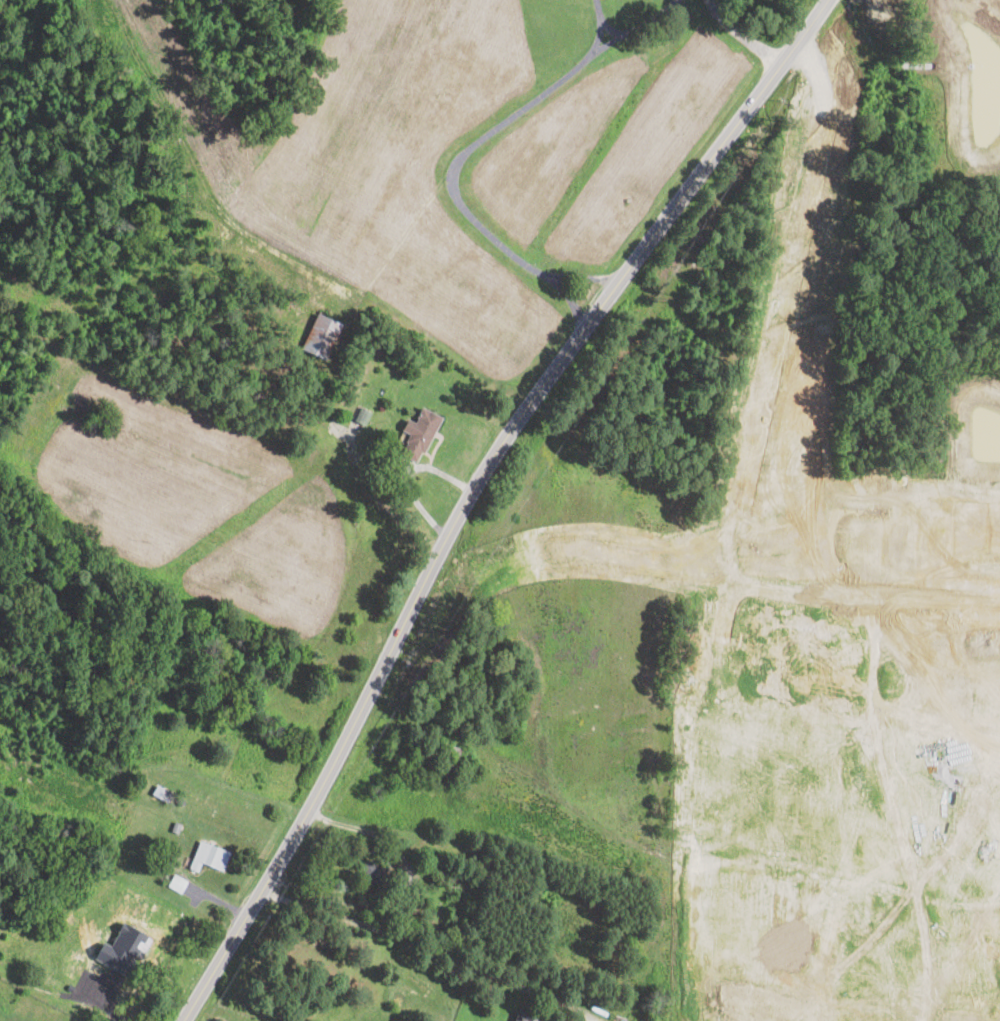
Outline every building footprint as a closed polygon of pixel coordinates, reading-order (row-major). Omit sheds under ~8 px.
[(325,358),(324,360),(300,347),(319,313),(342,326),(325,358)] [(372,410),(366,424),(355,419),(362,405),(372,410)] [(442,421),(440,424),(425,454),(422,452),(417,462),(401,454),(407,442),(406,442),(410,434),(403,431),(409,419),(416,423),(418,418),(417,418),(422,407),(443,418),(442,421)] [(489,683),(487,692),(475,689),(478,676),(490,679),(489,683)] [(173,794),(168,802),(152,793),(157,785),(173,794)] [(186,804),(180,806),(177,798),(182,796),(186,804)] [(181,823),(177,832),(171,829),(175,820),(181,823)] [(230,852),(223,871),(201,862),(197,872),(189,868),(190,865),(200,841),(230,852)] [(378,865),(382,867),(384,863),(390,864),(388,869),(400,873),(394,893),(384,890),(383,895),(373,892),(376,883),(369,881),(370,878),(360,876),(365,859),(376,862),(375,865),(378,865)] [(446,866),(442,878),(435,875),(439,864),(446,866)] [(181,892),(168,885),(174,873),(187,880),(181,892)] [(85,910),(83,913),(72,906),(75,902),(86,909),(85,910)] [(542,910),(538,916),(530,911),(533,905),(542,910)] [(95,958),(127,975),(148,934),(123,921),(111,945),(103,941),(95,958)] [(101,966),(106,969),(108,965),(112,968),(115,963),(118,965),(122,958),(125,960),(139,968),(125,995),(113,989),(117,981),(99,972),(97,976),(83,968),(92,950),(105,957),(101,966)] [(61,984),(58,989),(52,985),(55,980),(61,984)] [(72,991),(71,992),(66,990),(69,984),(74,987),(72,991)] [(543,1017),(542,1020),(513,1020),(517,1008),(543,1017)]
